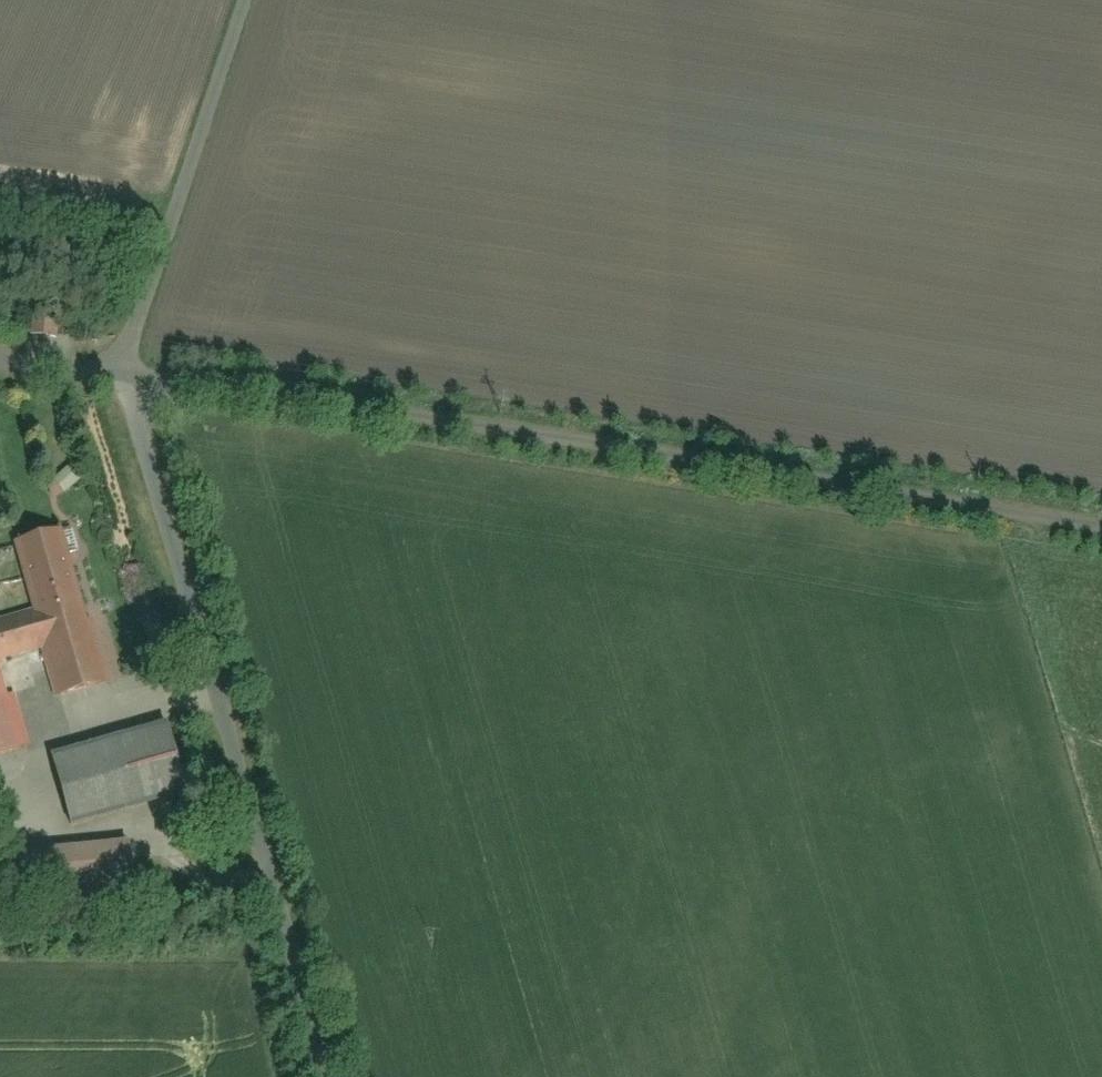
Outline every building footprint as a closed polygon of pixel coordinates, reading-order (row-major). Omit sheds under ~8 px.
[(60,318),(33,312),(29,331),(57,336),(60,318)] [(2,660),(43,650),(56,699),(109,686),(69,531),(15,544),(35,620),(0,629),(0,765),(28,758),(2,660)] [(169,728),(57,757),(74,822),(186,793),(169,728)] [(31,856),(33,901),(133,897),(131,852),(31,856)]
